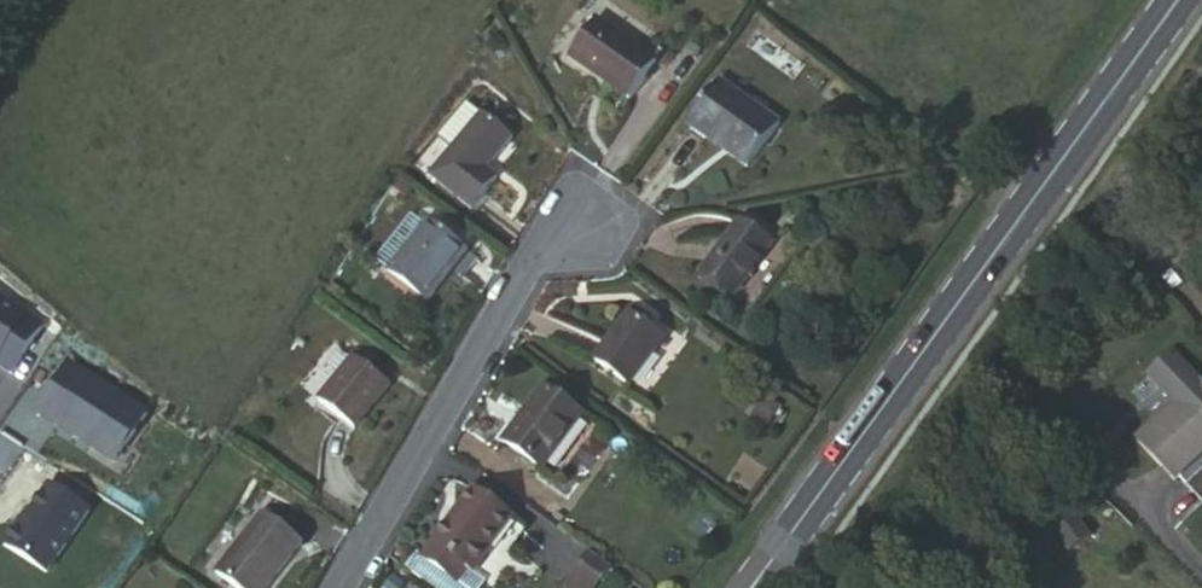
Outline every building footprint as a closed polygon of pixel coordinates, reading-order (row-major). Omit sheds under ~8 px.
[(599,8),(567,48),(628,97),(659,56),(599,8)] [(716,74),(682,120),(743,164),(776,120),(716,74)] [(424,126),(440,136),(465,98),(450,89),(424,126)] [(465,98),(440,136),(416,169),(466,202),(489,168),(474,158),(500,123),(465,98)] [(386,270),(424,295),(447,261),(458,268),(473,248),(423,214),(419,219),(403,209),(372,257),(387,268),(386,270)] [(696,267),(730,292),(769,239),(734,214),(696,267)] [(36,327),(0,303),(0,372),(4,375),(36,327)] [(619,312),(583,359),(618,386),(655,338),(619,312)] [(342,355),(309,404),(352,431),(384,383),(342,355)] [(62,363),(30,413),(49,425),(51,422),(85,445),(84,447),(108,463),(140,413),(62,363)] [(1115,465),(1160,499),(1201,445),(1201,418),(1137,370),(1115,399),(1147,423),(1115,465)] [(523,459),(565,405),(529,376),(485,428),(523,459)] [(428,587),(454,587),(455,587),(438,574),(443,568),(447,572),(495,510),(459,482),(407,549),(402,545),(390,560),(428,587)] [(41,574),(83,510),(42,484),(19,518),(13,528),(10,526),(0,542),(0,547),(41,574)] [(209,568),(238,587),(255,587),(293,532),(251,503),(209,568)] [(17,516),(10,526),(13,528),(19,518),(17,516)] [(594,560),(573,544),(547,578),(561,587),(573,587),(594,560)]
